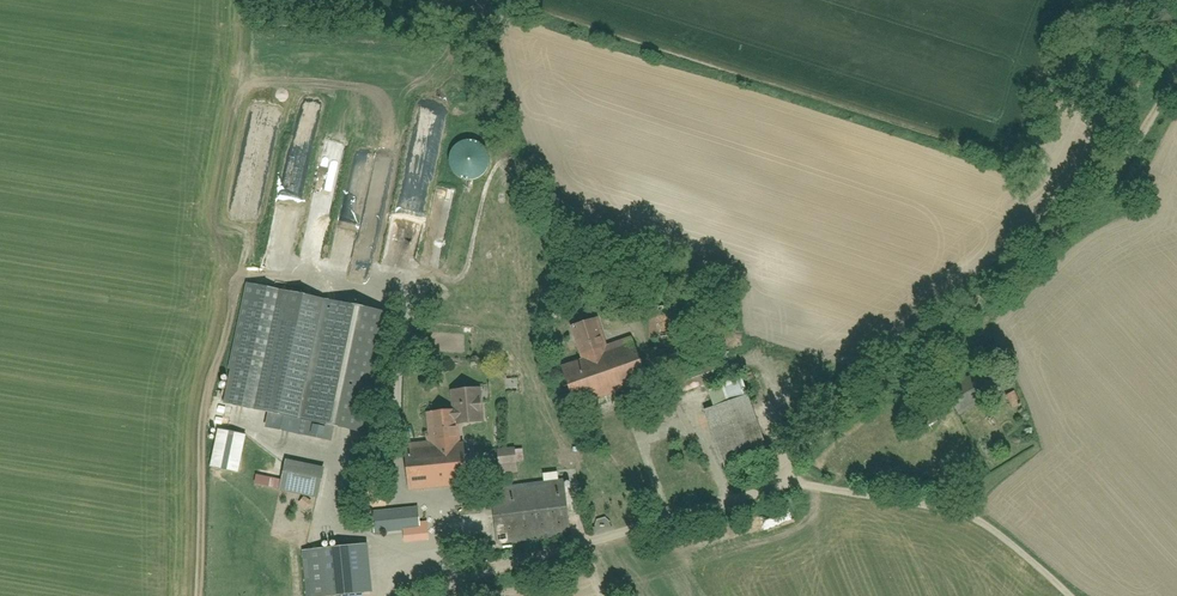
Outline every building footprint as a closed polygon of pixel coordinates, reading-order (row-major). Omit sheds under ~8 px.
[(449,162),(453,168),(458,173),(464,176),(471,176),(478,174),(483,170),(487,165),(489,159),(489,152),(486,146),(483,141),(477,138),(471,136),(465,136),(459,138),(453,143),(450,149),(448,155),(449,162)] [(394,312),(251,283),(226,404),(370,433),(394,312)] [(653,382),(639,342),(616,351),(606,323),(578,333),(590,367),(571,374),(583,407),(653,382)] [(952,397),(964,418),(1004,395),(992,374),(952,397)] [(747,376),(701,392),(727,465),(773,449),(747,376)] [(413,490),(473,486),(470,439),(463,439),(463,427),(494,425),(492,384),(456,387),(457,408),(433,409),(435,444),(411,446),(413,490)] [(1028,407),(1018,393),(1009,399),(1018,413),(1028,407)] [(288,463),(283,491),(322,498),(327,471),(288,463)] [(569,475),(494,484),(502,544),(576,534),(569,475)] [(356,513),(358,534),(423,529),(421,508),(356,513)] [(310,554),(315,595),(369,595),(383,594),(376,545),(310,554)]
